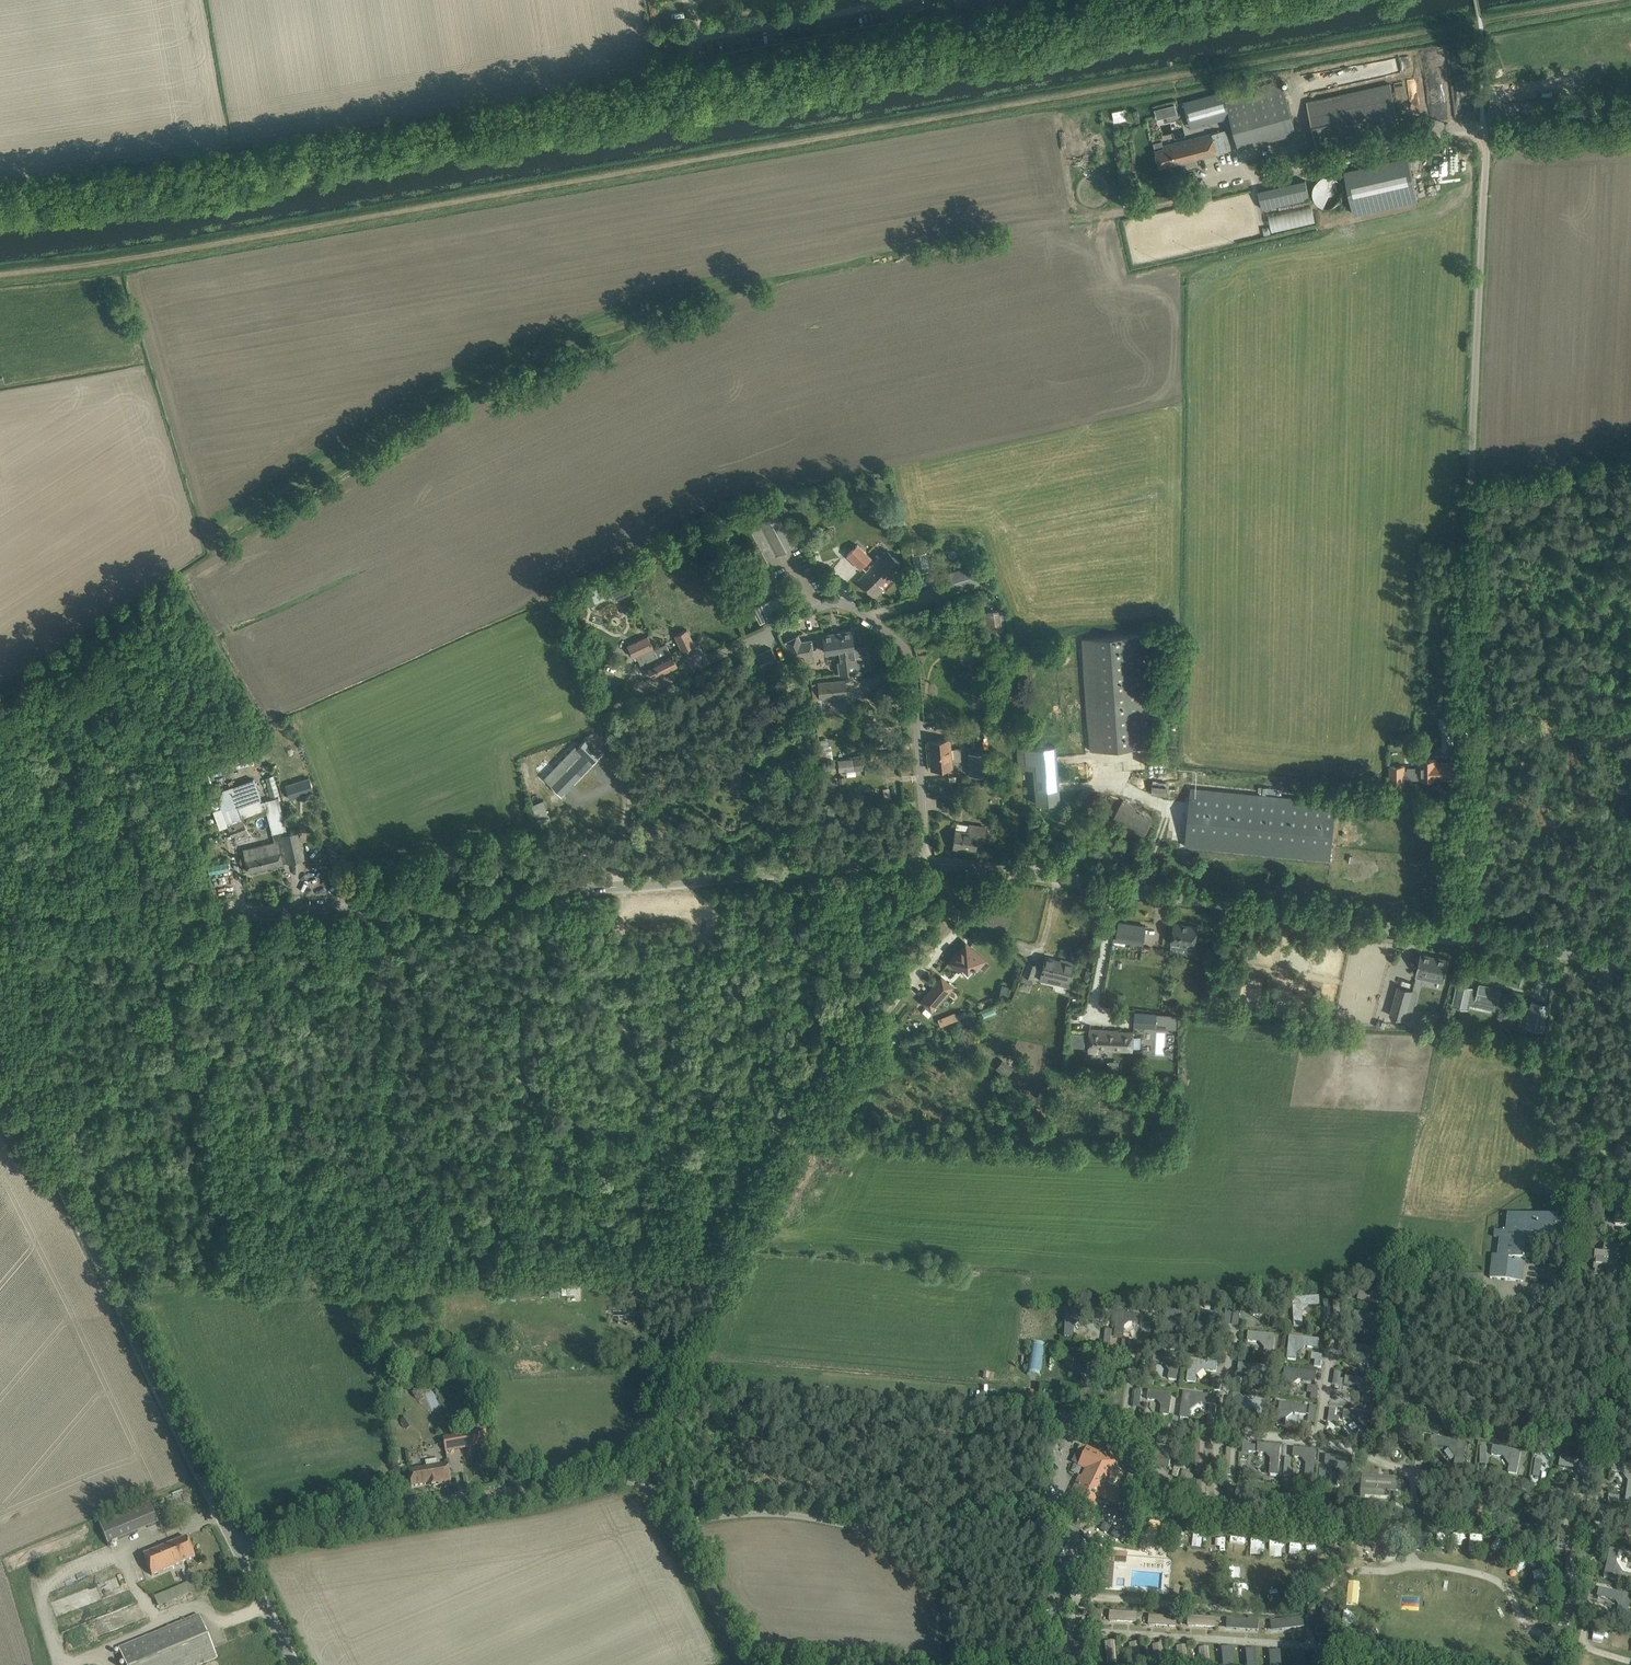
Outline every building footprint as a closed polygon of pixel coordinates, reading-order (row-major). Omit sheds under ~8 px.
[(1307,102),(1317,148),(1400,129),(1390,83),(1307,102)] [(1502,109),(1501,86),(1487,86),(1488,110),(1502,109)] [(1223,92),(1184,103),(1191,126),(1230,115),(1226,101),(1223,92)] [(1162,141),(1153,143),(1157,157),(1160,167),(1180,162),(1195,158),(1231,149),(1229,139),(1226,129),(1163,145),(1162,141)] [(1367,166),(1344,171),(1354,213),(1376,208),(1367,166)] [(1317,205),(1344,204),(1344,178),(1316,179),(1317,205)] [(1305,179),(1258,190),(1262,208),(1309,197),(1305,179)] [(1274,231),(1317,220),(1313,204),(1269,215),(1274,231)] [(753,503),(732,513),(759,564),(794,545),(775,510),(761,517),(753,503)] [(871,558),(857,544),(847,555),(860,569),(871,558)] [(917,572),(929,570),(924,546),(912,548),(917,572)] [(901,564),(888,551),(857,581),(873,597),(883,588),(880,585),(901,564)] [(979,582),(973,564),(944,573),(949,591),(979,582)] [(777,584),(761,592),(772,614),(788,606),(777,584)] [(752,607),(753,607),(759,620),(772,614),(761,592),(748,598),(752,607)] [(1005,636),(1002,610),(984,613),(987,638),(1005,636)] [(634,643),(627,646),(632,657),(636,655),(642,668),(647,665),(652,677),(656,676),(665,671),(654,649),(647,636),(644,629),(630,636),(634,643)] [(675,635),(682,651),(694,645),(686,629),(675,635)] [(822,635),(824,652),(839,650),(839,648),(843,648),(843,649),(853,648),(854,647),(851,630),(822,635)] [(785,642),(793,657),(813,654),(811,640),(801,641),(798,635),(785,642)] [(1143,636),(1084,639),(1090,751),(1149,747),(1143,636)] [(665,671),(677,665),(671,652),(670,653),(667,645),(661,648),(660,646),(654,649),(665,671)] [(755,656),(761,667),(777,659),(771,648),(755,656)] [(861,671),(861,670),(863,670),(860,650),(853,651),(853,648),(843,649),(843,648),(839,648),(839,650),(840,661),(837,661),(839,673),(854,671),(854,672),(855,674),(860,673),(861,671)] [(817,683),(819,699),(846,697),(845,680),(817,683)] [(1448,716),(1439,716),(1439,727),(1440,727),(1442,727),(1442,728),(1442,733),(1448,733),(1448,716)] [(1448,733),(1442,733),(1442,749),(1453,749),(1453,733),(1448,733)] [(583,753),(571,765),(581,774),(595,759),(600,755),(587,743),(588,741),(586,739),(577,748),(583,753)] [(952,767),(950,739),(928,741),(931,769),(952,767)] [(821,757),(833,757),(833,745),(821,745),(821,757)] [(1031,747),(1017,748),(1019,769),(1032,768),(1035,804),(1059,802),(1055,746),(1031,747)] [(989,774),(987,752),(969,754),(969,767),(975,767),(976,775),(989,774)] [(861,758),(838,760),(838,771),(862,769),(861,758)] [(1404,770),(1404,778),(1421,778),(1421,779),(1436,779),(1436,777),(1453,776),(1453,762),(1436,762),(1436,759),(1420,759),(1421,770),(1404,770)] [(1404,766),(1389,766),(1389,789),(1404,789),(1404,778),(1404,770),(1404,766)] [(1182,795),(1183,776),(1154,775),(1153,794),(1182,795)] [(733,777),(733,785),(743,784),(743,776),(733,777)] [(266,809),(274,842),(265,845),(267,851),(245,856),(248,871),(288,862),(304,858),(298,832),(283,835),(282,831),(287,830),(279,798),(265,801),(264,798),(261,799),(254,778),(231,787),(222,791),(218,801),(226,823),(266,809)] [(290,798),(312,791),(308,778),(286,785),(290,798)] [(1191,787),(1185,846),(1330,861),(1335,802),(1191,787)] [(952,810),(951,795),(941,796),(942,810),(952,810)] [(532,803),(540,823),(551,818),(544,799),(532,803)] [(1124,800),(1112,820),(1119,824),(1134,833),(1133,835),(1141,839),(1142,837),(1152,820),(1145,816),(1136,811),(1138,808),(1124,800)] [(247,831),(243,819),(228,825),(232,837),(247,831)] [(953,847),(975,850),(976,841),(983,842),(985,827),(969,825),(968,832),(955,831),(953,847)] [(213,873),(231,872),(231,864),(212,864),(213,873)] [(1008,916),(989,914),(987,924),(1007,927),(1008,916)] [(1119,922),(1116,939),(1143,943),(1146,926),(1119,922)] [(1171,942),(1194,945),(1197,926),(1174,923),(1171,942)] [(965,942),(948,962),(958,970),(962,966),(967,970),(972,965),(976,969),(985,959),(965,942)] [(1444,976),(1445,977),(1449,959),(1420,953),(1417,971),(1416,976),(1417,976),(1417,974),(1425,976),(1425,978),(1443,982),(1444,976)] [(1064,962),(1045,957),(1040,980),(1054,983),(1056,977),(1069,979),(1073,961),(1065,960),(1064,962)] [(1037,965),(1027,961),(1021,981),(1031,984),(1032,978),(1033,978),(1037,965)] [(952,987),(941,977),(920,1001),(931,1011),(952,987)] [(1495,1003),(1497,1003),(1497,1004),(1498,1004),(1501,988),(1500,988),(1500,989),(1479,984),(1479,983),(1477,989),(1472,988),(1472,987),(1473,987),(1473,986),(1457,983),(1457,984),(1458,984),(1453,1005),(1453,1004),(1452,1005),(1468,1009),(1468,1008),(1471,994),(1476,996),(1475,999),(1476,999),(1476,998),(1478,999),(1477,1004),(1494,1008),(1495,1003)] [(1405,1018),(1410,1020),(1413,1009),(1408,1007),(1413,990),(1398,985),(1390,1015),(1405,1019),(1405,1018)] [(1550,1003),(1532,999),(1526,1026),(1544,1030),(1550,1003)] [(1089,1029),(1088,1051),(1098,1052),(1098,1048),(1114,1049),(1114,1047),(1122,1048),(1122,1050),(1132,1050),(1133,1047),(1140,1047),(1141,1036),(1133,1035),(1134,1032),(1089,1029)] [(1617,1203),(1615,1225),(1629,1227),(1630,1206),(1630,1205),(1617,1203)] [(1525,1241),(1557,1244),(1560,1220),(1508,1213),(1508,1215),(1509,1215),(1507,1231),(1495,1230),(1495,1236),(1501,1237),(1499,1254),(1497,1254),(1497,1255),(1492,1254),(1490,1277),(1522,1281),(1525,1260),(1527,1245),(1525,1244),(1525,1241)] [(1595,1254),(1594,1269),(1616,1271),(1618,1256),(1621,1257),(1622,1246),(1605,1244),(1603,1255),(1595,1254)] [(559,1282),(548,1283),(549,1295),(560,1294),(559,1282)] [(1319,1297),(1293,1299),(1294,1323),(1294,1328),(1303,1328),(1302,1312),(1308,1306),(1319,1306),(1319,1297)] [(1278,1303),(1251,1306),(1252,1316),(1271,1314),(1272,1327),(1280,1326),(1278,1303)] [(1346,1306),(1344,1312),(1351,1314),(1353,1308),(1346,1306)] [(1075,1328),(1083,1321),(1104,1322),(1105,1310),(1066,1309),(1065,1339),(1074,1339),(1075,1328)] [(1199,1311),(1196,1341),(1205,1341),(1206,1329),(1214,1322),(1222,1323),(1223,1314),(1199,1311)] [(1140,1315),(1117,1313),(1115,1334),(1124,1335),(1125,1326),(1130,1323),(1138,1324),(1140,1315)] [(1276,1334),(1248,1332),(1248,1341),(1261,1342),(1266,1348),(1265,1357),(1274,1358),(1276,1334)] [(1319,1339),(1289,1336),(1287,1359),(1296,1359),(1297,1353),(1304,1348),(1318,1349),(1319,1339)] [(1027,1373),(1041,1375),(1046,1343),(1032,1341),(1027,1373)] [(1181,1359),(1155,1354),(1153,1362),(1164,1364),(1170,1372),(1169,1379),(1177,1381),(1181,1359)] [(1218,1363),(1190,1359),(1187,1382),(1196,1383),(1197,1375),(1204,1370),(1217,1372),(1218,1363)] [(1239,1362),(1238,1372),(1259,1375),(1262,1379),(1261,1386),(1269,1387),(1272,1367),(1239,1362)] [(1290,1390),(1291,1386),(1299,1380),(1316,1381),(1317,1372),(1284,1368),(1282,1389),(1290,1390)] [(1346,1376),(1345,1385),(1357,1388),(1362,1395),(1361,1403),(1371,1404),(1375,1381),(1346,1376)] [(1172,1394),(1149,1391),(1148,1399),(1157,1401),(1162,1406),(1160,1414),(1169,1415),(1172,1394)] [(1218,1396),(1184,1392),(1179,1417),(1188,1419),(1189,1411),(1200,1403),(1216,1405),(1218,1396)] [(1270,1402),(1243,1398),(1242,1407),(1254,1409),(1260,1417),(1259,1425),(1267,1425),(1270,1402)] [(1307,1406),(1279,1402),(1277,1425),(1286,1426),(1287,1417),(1292,1413),(1306,1415),(1307,1406)] [(1344,1410),(1343,1419),(1347,1420),(1353,1420),(1358,1426),(1358,1433),(1368,1435),(1371,1414),(1348,1411),(1344,1410)] [(479,1442),(486,1441),(484,1429),(442,1437),(445,1451),(480,1444),(479,1442)] [(1456,1467),(1464,1468),(1467,1442),(1432,1437),(1431,1446),(1450,1449),(1457,1456),(1456,1467)] [(1206,1469),(1206,1464),(1205,1463),(1205,1443),(1196,1443),(1196,1470),(1199,1470),(1200,1470),(1204,1470),(1206,1469)] [(1266,1453),(1272,1458),(1271,1474),(1279,1475),(1280,1445),(1258,1444),(1257,1452),(1266,1453)] [(1521,1451),(1493,1446),(1491,1455),(1504,1457),(1510,1467),(1509,1473),(1517,1474),(1521,1451)] [(1078,1465),(1085,1469),(1081,1477),(1078,1476),(1067,1499),(1078,1504),(1080,1500),(1095,1506),(1100,1496),(1119,1506),(1125,1494),(1105,1484),(1116,1461),(1086,1447),(1078,1465)] [(1231,1475),(1232,1474),(1235,1475),(1237,1448),(1228,1448),(1226,1468),(1226,1469),(1226,1473),(1227,1475),(1231,1475)] [(1293,1449),(1293,1457),(1301,1457),(1306,1463),(1305,1483),(1313,1483),(1316,1451),(1293,1449)] [(1173,1457),(1154,1451),(1150,1464),(1169,1469),(1173,1457)] [(1349,1457),(1325,1456),(1325,1464),(1332,1465),(1339,1472),(1338,1486),(1347,1486),(1349,1457)] [(1561,1458),(1560,1466),(1578,1469),(1583,1480),(1581,1491),(1591,1492),(1595,1464),(1561,1458)] [(424,1462),(425,1467),(408,1470),(411,1487),(433,1483),(433,1485),(451,1482),(448,1463),(441,1464),(440,1459),(424,1462)] [(1613,1462),(1612,1471),(1622,1473),(1629,1481),(1626,1503),(1630,1504),(1630,1465),(1613,1462)] [(1190,1466),(1177,1463),(1173,1477),(1181,1479),(1176,1496),(1187,1498),(1193,1474),(1188,1473),(1190,1466)] [(1200,1508),(1205,1508),(1206,1506),(1206,1502),(1206,1501),(1205,1480),(1197,1481),(1197,1507),(1200,1507),(1200,1508)] [(1362,1480),(1360,1501),(1395,1504),(1397,1482),(1362,1480)] [(1235,1497),(1237,1499),(1241,1499),(1242,1499),(1263,1500),(1263,1491),(1237,1489),(1237,1492),(1236,1493),(1235,1497)] [(1273,1503),(1274,1504),(1279,1505),(1280,1504),(1300,1505),(1301,1497),(1274,1495),(1274,1498),(1273,1498),(1273,1503)] [(100,1521),(108,1543),(160,1525),(152,1503),(100,1521)] [(1567,1540),(1569,1522),(1560,1521),(1558,1545),(1561,1546),(1566,1547),(1567,1545),(1568,1541),(1567,1540)] [(1436,1551),(1446,1551),(1446,1533),(1436,1532),(1436,1551)] [(1470,1551),(1479,1551),(1480,1536),(1471,1536),(1470,1551)] [(195,1557),(186,1537),(143,1555),(151,1575),(195,1557)] [(1610,1549),(1604,1578),(1630,1584),(1630,1575),(1622,1573),(1616,1562),(1619,1551),(1610,1549)] [(1114,1561),(1128,1562),(1128,1553),(1105,1552),(1103,1585),(1112,1586),(1114,1561)] [(1574,1579),(1576,1560),(1567,1559),(1565,1583),(1567,1584),(1568,1585),(1572,1585),(1574,1584),(1574,1579)] [(185,1584),(155,1595),(160,1607),(196,1593),(186,1568),(179,1570),(185,1584)] [(1349,1583),(1349,1604),(1360,1604),(1360,1583),(1349,1583)] [(1539,1599),(1552,1600),(1552,1588),(1539,1587),(1539,1599)] [(1599,1588),(1598,1597),(1615,1601),(1620,1609),(1618,1617),(1627,1618),(1630,1599),(1630,1595),(1599,1588)] [(1568,1626),(1570,1624),(1570,1620),(1570,1619),(1572,1599),(1563,1598),(1560,1624),(1563,1624),(1564,1625),(1568,1626)] [(1115,1620),(1136,1622),(1136,1613),(1110,1611),(1110,1614),(1109,1615),(1109,1619),(1110,1620),(1115,1621),(1115,1620)] [(126,1664),(201,1664),(218,1658),(200,1614),(119,1648),(126,1664)] [(1154,1625),(1155,1624),(1175,1625),(1176,1617),(1149,1615),(1149,1618),(1148,1618),(1148,1623),(1150,1624),(1154,1625)] [(1215,1617),(1189,1615),(1188,1618),(1187,1623),(1189,1624),(1193,1625),(1194,1624),(1214,1625),(1215,1617)] [(1303,1617),(1272,1621),(1273,1630),(1282,1629),(1282,1630),(1304,1627),(1303,1617)] [(1258,1631),(1258,1621),(1227,1619),(1227,1628),(1236,1628),(1236,1629),(1258,1631)] [(1105,1648),(1106,1649),(1107,1664),(1116,1664),(1114,1643),(1112,1643),(1111,1642),(1106,1642),(1105,1644),(1105,1648)] [(1139,1643),(1136,1643),(1135,1643),(1131,1643),(1129,1645),(1130,1649),(1130,1650),(1131,1664),(1140,1664),(1139,1643)] [(1154,1645),(1153,1646),(1153,1651),(1154,1651),(1155,1664),(1164,1664),(1162,1645),(1159,1645),(1159,1644),(1154,1645)] [(1177,1648),(1177,1652),(1178,1653),(1179,1664),(1187,1664),(1186,1647),(1183,1647),(1182,1646),(1178,1646),(1177,1648)] [(1208,1648),(1206,1648),(1205,1648),(1200,1648),(1199,1650),(1199,1654),(1200,1655),(1201,1664),(1210,1664),(1208,1648)] [(1223,1658),(1223,1664),(1233,1664),(1232,1648),(1223,1649),(1224,1658),(1223,1658)] [(1247,1650),(1247,1660),(1246,1660),(1247,1664),(1257,1664),(1256,1650),(1247,1650)] [(1271,1652),(1272,1661),(1271,1661),(1271,1664),(1281,1664),(1280,1651),(1271,1652)] [(1295,1654),(1296,1663),(1295,1663),(1295,1664),(1305,1664),(1304,1653),(1295,1654)] [(1319,1655),(1320,1664),(1319,1664),(1328,1664),(1328,1655),(1319,1655)]
